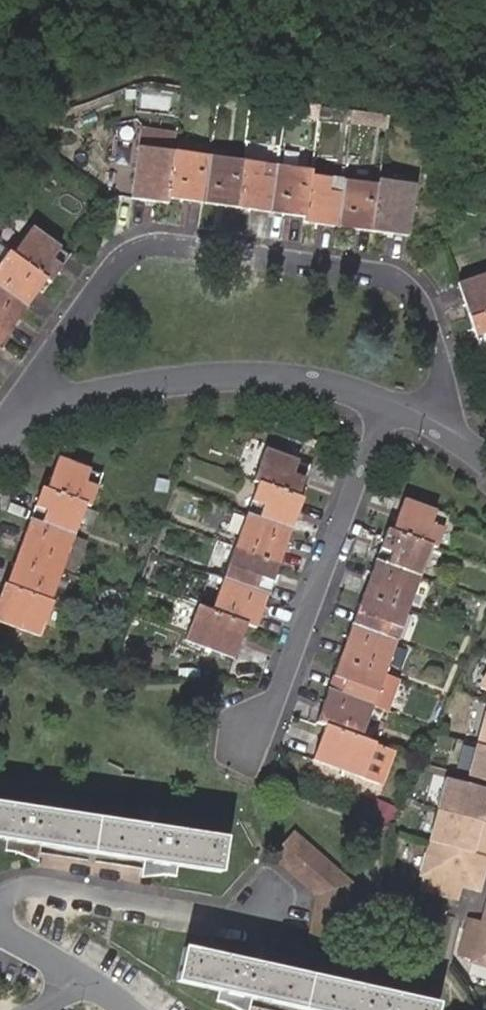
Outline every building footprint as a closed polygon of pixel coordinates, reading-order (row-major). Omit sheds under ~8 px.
[(175,208),(181,161),(142,155),(135,209),(174,215),(175,208)] [(215,166),(181,161),(175,208),(209,213),(215,166)] [(30,166),(19,172),(24,183),(35,178),(30,166)] [(249,170),(215,166),(209,213),(242,217),(249,170)] [(282,175),(249,170),(242,217),(275,222),(282,175)] [(318,180),(282,175),(275,222),(311,227),(317,187),(318,180)] [(348,192),(317,187),(311,227),(310,233),(342,238),(348,192)] [(421,196),(386,191),(385,197),(378,243),(413,248),(421,196)] [(385,197),(348,192),(342,238),(378,243),(385,197)] [(41,242),(19,272),(48,294),(56,299),(78,269),(41,242)] [(0,286),(0,301),(29,321),(48,294),(19,272),(13,268),(0,286)] [(465,294),(477,330),(485,327),(485,286),(465,294)] [(9,350),(29,321),(0,301),(0,343),(9,350)] [(477,330),(485,355),(485,327),(477,330)] [(9,350),(0,343),(0,363),(9,350)] [(264,494),(302,508),(316,473),(271,456),(258,491),(264,494)] [(67,466),(52,502),(46,499),(9,594),(3,591),(0,598),(0,631),(41,647),(55,612),(48,608),(85,515),(92,518),(106,482),(67,466)] [(295,542),(308,510),(302,508),(264,494),(252,524),(295,542)] [(410,506),(397,541),(436,556),(443,558),(455,524),(410,506)] [(283,573),(295,542),(252,524),(240,556),(283,573)] [(389,538),(378,568),(424,586),(436,556),(397,541),(389,538)] [(271,605),(283,573),(240,556),(228,588),(271,605)] [(378,568),(366,600),(412,618),(424,586),(378,568)] [(259,636),(271,605),(228,588),(216,618),(249,632),(250,633),(259,636)] [(366,600),(353,632),(400,649),(412,618),(366,600)] [(236,666),(249,632),(216,618),(199,611),(186,646),(236,666)] [(353,632),(341,663),(387,681),(400,649),(353,632)] [(341,663),(329,694),(376,712),(387,681),(341,663)] [(387,681),(376,712),(388,717),(400,686),(387,681)] [(317,726),(327,730),(363,744),(376,712),(329,694),(317,726)] [(478,750),(485,752),(485,719),(478,750)] [(363,744),(327,730),(314,764),(365,784),(383,791),(397,756),(379,750),(363,744)] [(478,750),(470,781),(485,786),(485,752),(478,750)] [(485,830),(485,795),(445,784),(437,817),(485,830)] [(176,883),(218,890),(222,854),(0,817),(0,854),(4,855),(40,861),(141,877),(176,883)] [(437,817),(428,848),(485,864),(485,830),(437,817)] [(352,879),(294,830),(273,854),(319,892),(310,937),(340,943),(352,879)] [(428,848),(428,849),(419,881),(422,881),(418,895),(442,901),(446,888),(462,892),(483,898),(485,886),(485,864),(428,848)] [(459,905),(462,892),(446,888),(442,901),(459,905)] [(485,929),(481,946),(467,942),(462,963),(475,966),(474,969),(485,972),(485,925),(485,929)] [(481,946),(485,929),(472,926),(467,942),(481,946)] [(177,959),(170,995),(209,1003),(242,1009),(409,1009),(177,959)]
